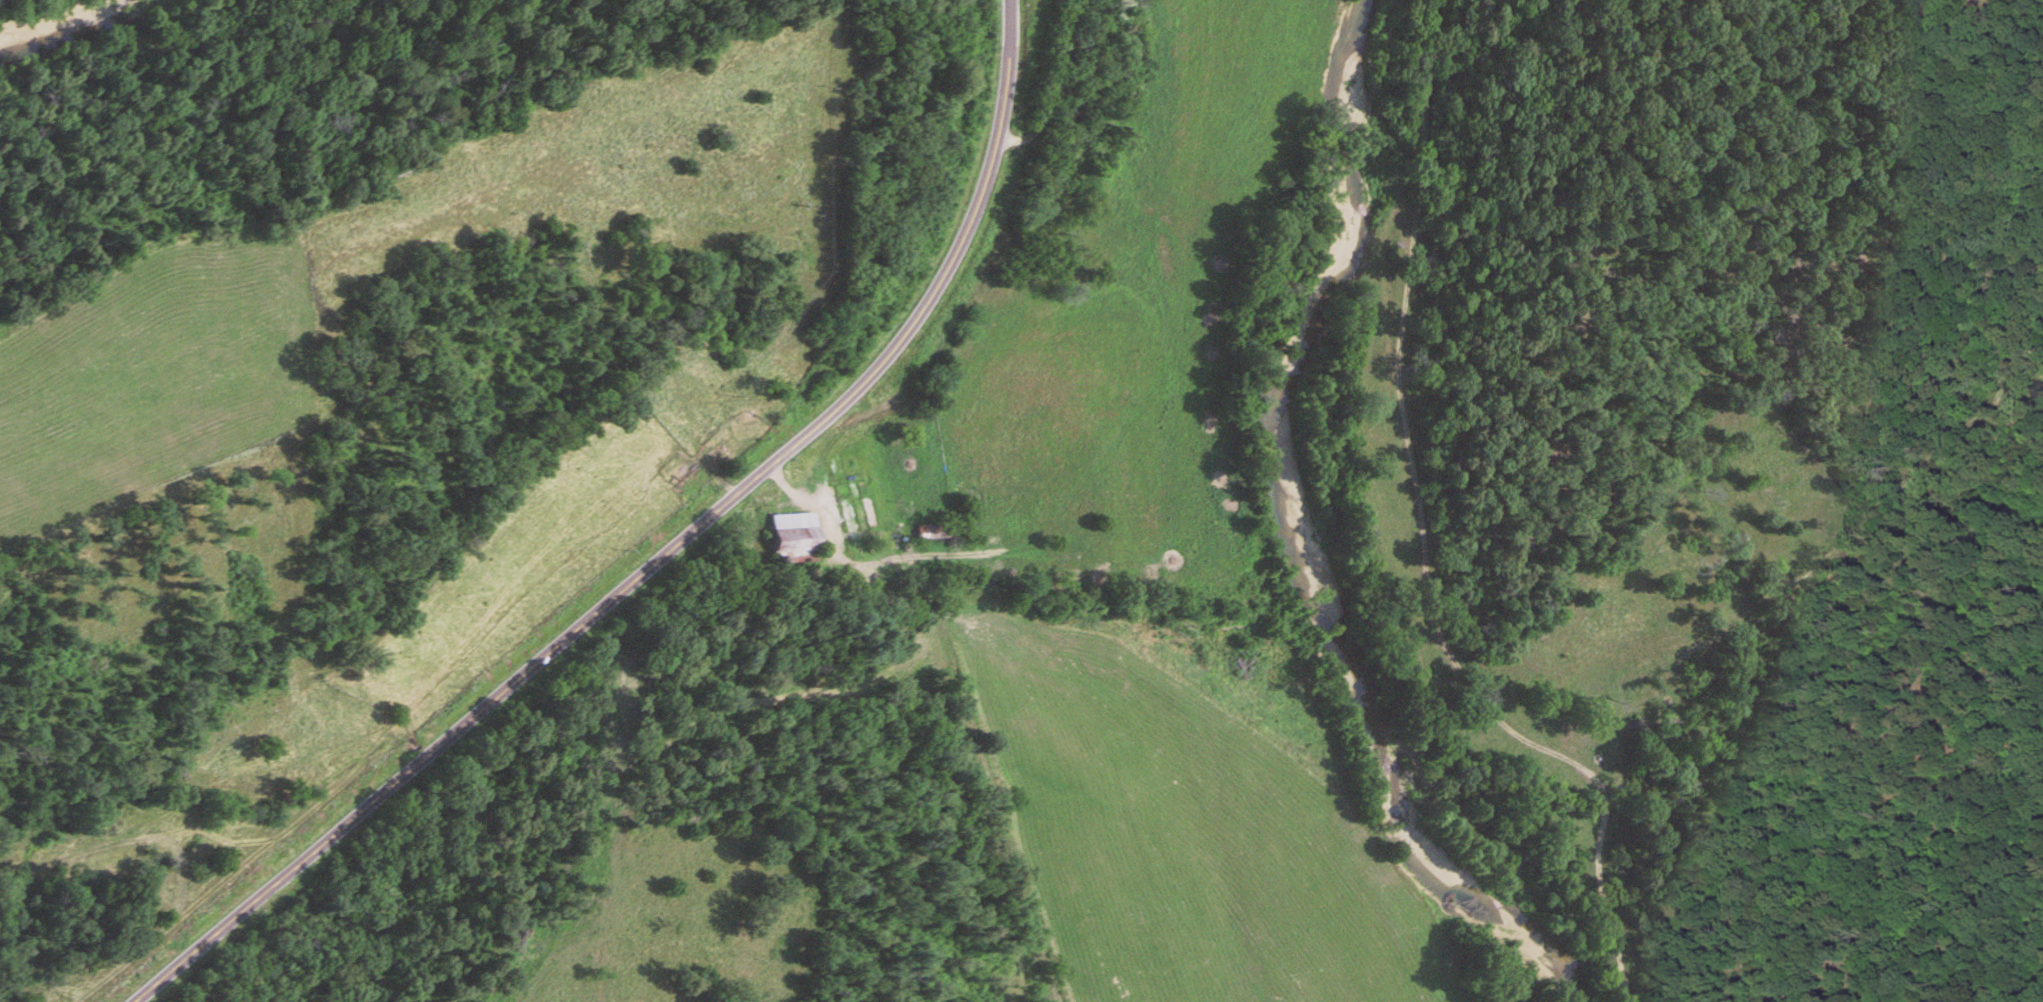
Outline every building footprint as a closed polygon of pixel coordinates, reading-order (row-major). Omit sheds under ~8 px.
[(774,555),(820,553),(818,512),(772,514),(774,555)] [(918,540),(945,540),(945,525),(918,525),(918,540)]
